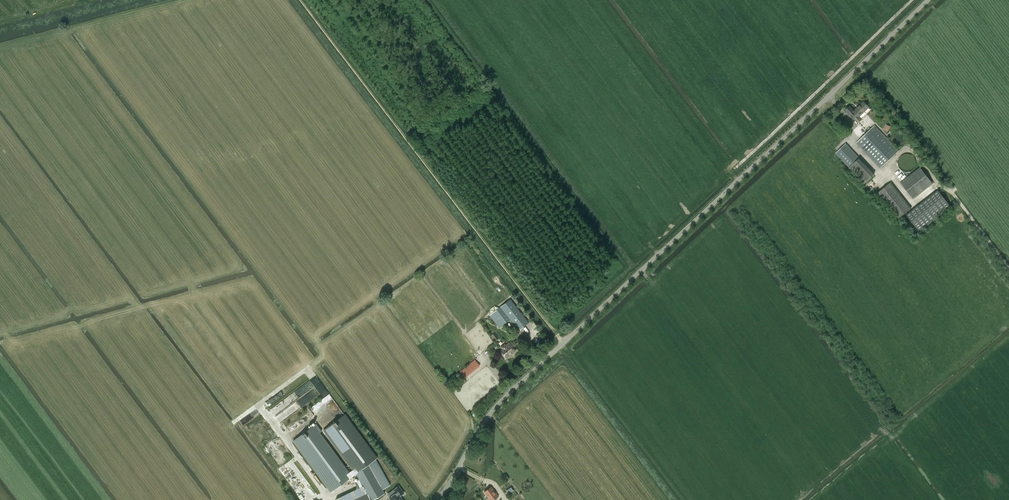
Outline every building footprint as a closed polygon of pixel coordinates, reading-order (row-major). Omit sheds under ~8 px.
[(850,106),(846,110),(858,123),(862,119),(860,117),(869,107),(864,101),(854,110),(850,106)] [(875,125),(856,142),(881,168),(899,151),(875,125)] [(909,140),(909,138),(909,137),(908,135),(908,134),(907,133),(906,132),(905,131),(903,131),(901,131),(900,131),(899,131),(897,132),(896,133),(895,133),(894,135),(894,136),(893,138),(893,139),(894,141),(894,142),(895,143),(896,145),(898,145),(899,146),(901,146),(902,146),(904,146),(905,145),(906,144),(907,143),(908,142),(909,140)] [(846,143),(835,154),(864,184),(874,174),(859,158),(860,158),(846,143)] [(914,165),(915,163),(914,162),(914,160),(913,159),(913,158),(911,157),(910,156),(909,156),(907,155),(906,156),(904,156),(903,156),(902,157),(901,158),(900,160),(899,161),(899,163),(899,164),(899,165),(900,167),(901,168),(902,169),(904,170),(905,171),(906,171),(908,171),(909,171),(911,170),(912,169),(913,168),(914,166),(914,165)] [(920,167),(900,182),(913,198),(933,183),(920,167)] [(891,182),(877,193),(878,194),(898,219),(911,208),(891,182)] [(938,190),(907,214),(920,231),(951,206),(938,190)] [(510,299),(490,315),(500,328),(510,319),(519,330),(529,323),(510,299)] [(507,346),(501,351),(506,358),(515,351),(509,343),(506,345),(507,346)] [(475,359),(460,371),(465,378),(480,366),(475,359)] [(297,390),(301,397),(286,407),(290,414),(320,395),(311,380),(297,390)] [(280,413),(277,418),(282,422),(287,416),(288,417),(290,414),(287,412),(285,414),(284,413),(283,415),(280,413)] [(377,458),(344,414),(323,429),(356,474),(369,464),(371,462),(377,458)] [(330,493),(356,474),(353,470),(351,472),(315,425),(292,442),(330,493)] [(371,499),(372,499),(392,489),(376,460),(371,462),(369,464),(370,466),(356,474),(371,499)] [(275,473),(280,471),(281,474),(285,472),(283,467),(279,469),(277,464),(272,466),(275,473)] [(494,471),(490,475),(495,479),(498,474),(494,471)] [(303,499),(305,499),(311,496),(309,493),(313,490),(305,477),(299,480),(300,481),(294,484),(303,499)] [(484,492),(486,496),(486,497),(487,499),(488,499),(489,499),(490,499),(494,499),(499,496),(491,486),(484,492)] [(336,499),(369,499),(363,487),(336,499)] [(402,498),(406,495),(400,487),(396,491),(398,494),(392,499),(404,499),(402,498)]
